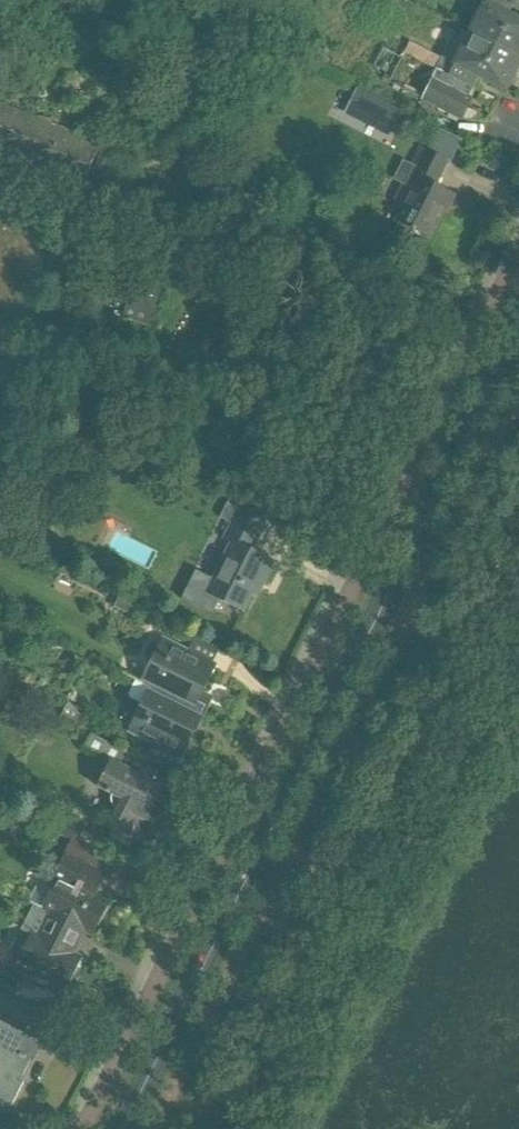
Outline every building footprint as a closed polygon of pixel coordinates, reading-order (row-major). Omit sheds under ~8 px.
[(468,34),(515,57),(518,50),(518,20),(510,15),(515,3),(509,0),(488,0),(487,1),(485,0),(468,34)] [(429,52),(423,64),(436,71),(431,81),(433,82),(467,99),(473,88),(478,77),(507,91),(515,76),(508,72),(515,57),(468,34),(462,31),(456,44),(451,41),(442,59),(429,52)] [(433,82),(423,101),(457,119),(467,99),(433,82)] [(48,122),(0,102),(0,158),(66,185),(69,180),(83,186),(99,149),(86,144),(88,138),(48,122)] [(383,111),(376,128),(394,135),(400,118),(383,111)] [(395,231),(408,237),(412,229),(428,238),(441,212),(447,214),(456,197),(435,186),(447,163),(422,150),(415,164),(421,168),(409,191),(405,189),(398,202),(407,206),(399,223),(400,223),(395,231)] [(135,278),(123,315),(146,323),(158,286),(135,278)] [(191,598),(216,610),(221,600),(244,611),(259,580),(264,583),(275,562),(252,550),(259,536),(267,520),(229,500),(220,518),(232,524),(224,540),(230,544),(213,578),(203,573),(191,598)] [(144,682),(124,672),(204,713),(207,705),(198,701),(215,666),(165,641),(163,645),(158,643),(153,645),(149,649),(148,654),(150,659),(154,663),(144,682)] [(145,705),(132,729),(182,755),(204,713),(124,672),(124,673),(137,680),(130,693),(131,698),(145,705)] [(108,828),(114,830),(136,842),(146,822),(149,823),(165,790),(152,784),(160,768),(92,734),(84,749),(110,762),(97,788),(113,796),(112,799),(112,803),(114,807),(117,810),(108,828)] [(105,854),(77,840),(83,829),(59,817),(52,831),(72,841),(51,881),(57,884),(53,891),(37,883),(28,903),(33,905),(43,911),(86,932),(93,935),(109,903),(95,896),(106,874),(97,869),(105,854)] [(22,983),(28,972),(65,990),(82,958),(76,955),(86,932),(43,911),(33,905),(20,931),(31,936),(19,959),(7,953),(0,967),(0,973),(22,983)] [(0,1022),(0,1101),(12,1107),(24,1083),(21,1081),(40,1042),(0,1022)]
